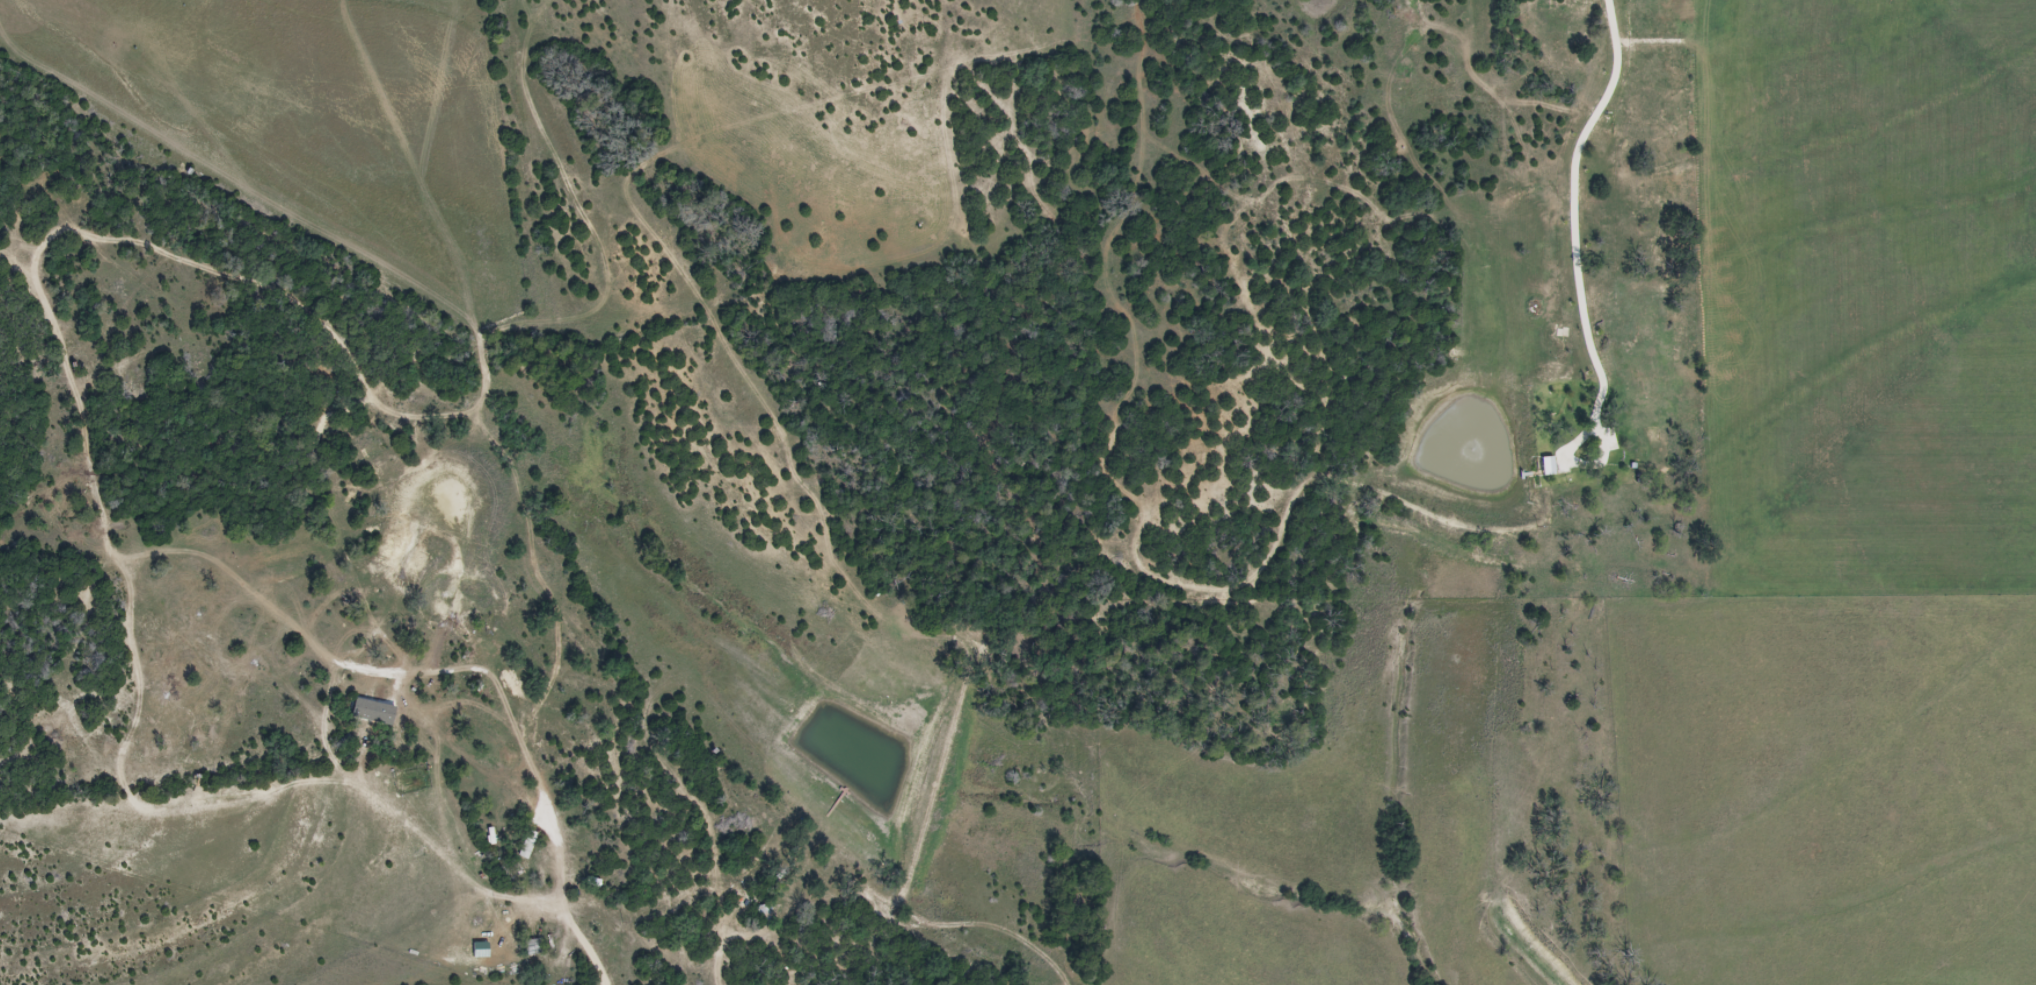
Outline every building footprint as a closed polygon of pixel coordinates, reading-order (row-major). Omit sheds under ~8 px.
[(1568,329),(1560,331),(1562,339),(1570,338),(1568,329)]
